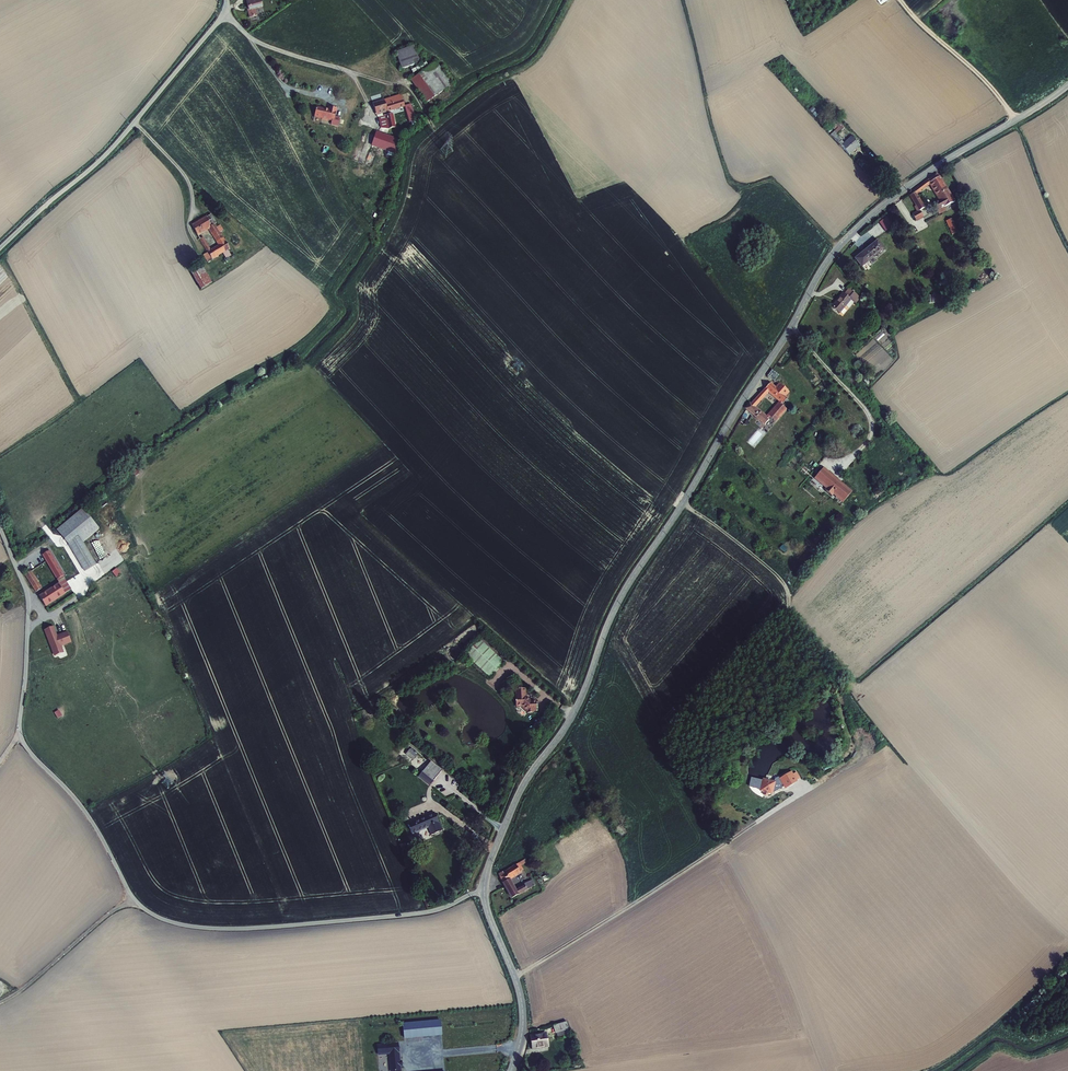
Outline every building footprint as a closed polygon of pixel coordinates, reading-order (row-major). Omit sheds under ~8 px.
[(248,5),(246,6),(248,14),(257,13),(255,5),(263,4),(262,0),(247,0),(248,5)] [(403,68),(421,62),(416,45),(397,51),(403,68)] [(426,102),(454,85),(439,62),(412,79),(426,102)] [(414,119),(408,105),(405,96),(404,93),(381,103),(385,120),(387,126),(387,130),(393,128),(393,126),(414,119)] [(335,120),(338,108),(330,106),(330,109),(318,106),(315,115),(323,117),(323,118),(328,119),(328,118),(335,120)] [(387,126),(385,120),(375,123),(376,129),(387,126)] [(850,133),(842,141),(855,155),(863,147),(855,139),(850,144),(847,142),(853,136),(850,133)] [(394,140),(375,135),(372,147),(390,153),(394,140)] [(935,213),(937,216),(946,211),(944,208),(955,202),(940,175),(916,191),(917,193),(911,197),(919,211),(923,218),(925,221),(931,219),(929,215),(935,213)] [(923,218),(919,211),(913,214),(916,221),(923,218)] [(880,221),(885,230),(893,226),(888,217),(880,221)] [(953,218),(948,220),(955,234),(959,232),(953,218)] [(955,234),(948,220),(922,233),(929,246),(955,234)] [(219,241),(217,242),(208,229),(207,230),(201,223),(189,231),(208,263),(226,251),(219,241)] [(922,233),(916,236),(928,259),(934,255),(929,246),(922,233)] [(889,249),(881,239),(859,256),(867,266),(889,249)] [(200,289),(212,284),(206,267),(194,271),(200,289)] [(859,293),(853,289),(852,290),(851,289),(846,295),(845,294),(835,308),(843,314),(859,293)] [(770,378),(777,383),(782,377),(775,371),(770,378)] [(788,398),(792,393),(782,384),(777,389),(772,385),(755,404),(753,403),(749,410),(768,426),(772,421),(758,408),(773,392),(786,404),(790,400),(788,398)] [(820,473),(823,475),(820,479),(848,502),(856,492),(828,468),(826,472),(823,470),(820,473)] [(67,529),(75,542),(98,527),(89,514),(67,529)] [(41,596),(47,605),(54,601),(55,603),(60,600),(59,597),(70,591),(64,580),(68,578),(55,555),(48,559),(63,583),(41,596)] [(115,577),(120,574),(116,568),(111,572),(115,577)] [(34,572),(29,575),(38,592),(43,588),(34,572)] [(54,627),(44,630),(53,658),(64,654),(62,647),(71,643),(67,632),(57,636),(54,627)] [(483,640),(470,656),(495,677),(508,662),(483,640)] [(528,688),(518,690),(519,696),(519,697),(521,707),(527,706),(534,709),(535,709),(535,711),(541,709),(540,708),(544,707),(540,696),(536,698),(529,695),(528,688)] [(58,709),(53,712),(57,719),(62,716),(58,709)] [(410,747),(405,753),(412,760),(417,753),(410,747)] [(447,769),(436,760),(426,772),(436,781),(447,769)] [(790,770),(782,775),(790,789),(799,784),(790,770)] [(431,835),(442,830),(434,812),(407,824),(411,834),(428,827),(431,835)] [(500,877),(497,878),(510,900),(531,889),(530,887),(526,889),(525,888),(515,893),(508,881),(518,875),(517,872),(520,871),(518,867),(504,874),(503,872),(499,875),(500,877)] [(565,1019),(550,1024),(555,1036),(569,1030),(565,1019)] [(441,1020),(403,1024),(405,1039),(442,1035),(441,1020)] [(545,1032),(530,1038),(534,1050),(549,1044),(545,1032)] [(377,1045),(378,1055),(388,1055),(390,1070),(401,1070),(398,1043),(377,1045)]
